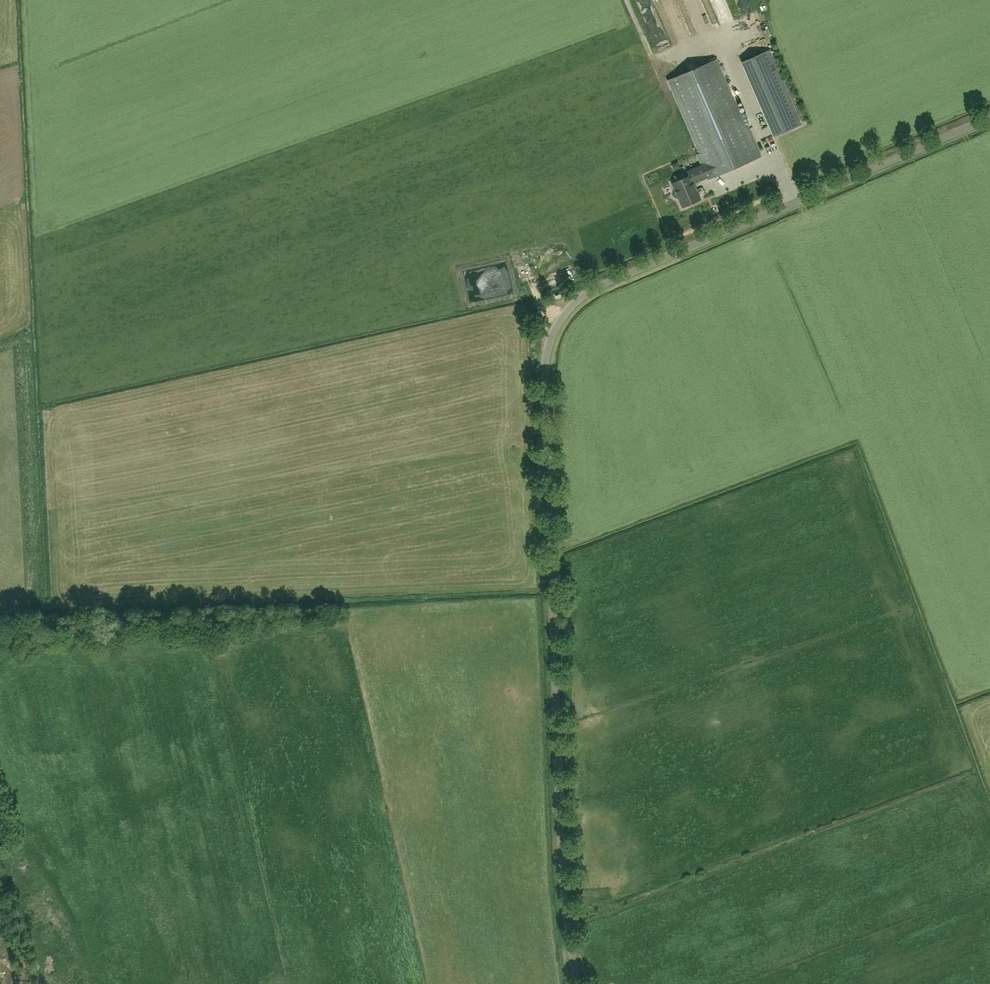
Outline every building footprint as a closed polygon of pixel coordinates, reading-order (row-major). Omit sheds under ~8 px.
[(769,50),(742,62),(774,136),(802,124),(769,50)] [(697,168),(702,180),(708,177),(709,179),(761,156),(748,126),(745,127),(716,59),(668,80),(700,153),(698,154),(703,165),(697,168)] [(694,154),(678,161),(681,167),(697,160),(694,154)] [(678,161),(672,164),(675,170),(681,168),(678,161)] [(702,180),(697,168),(688,172),(690,176),(672,183),(676,191),(674,196),(679,199),(683,207),(701,199),(697,189),(696,189),(693,184),(702,180)]
